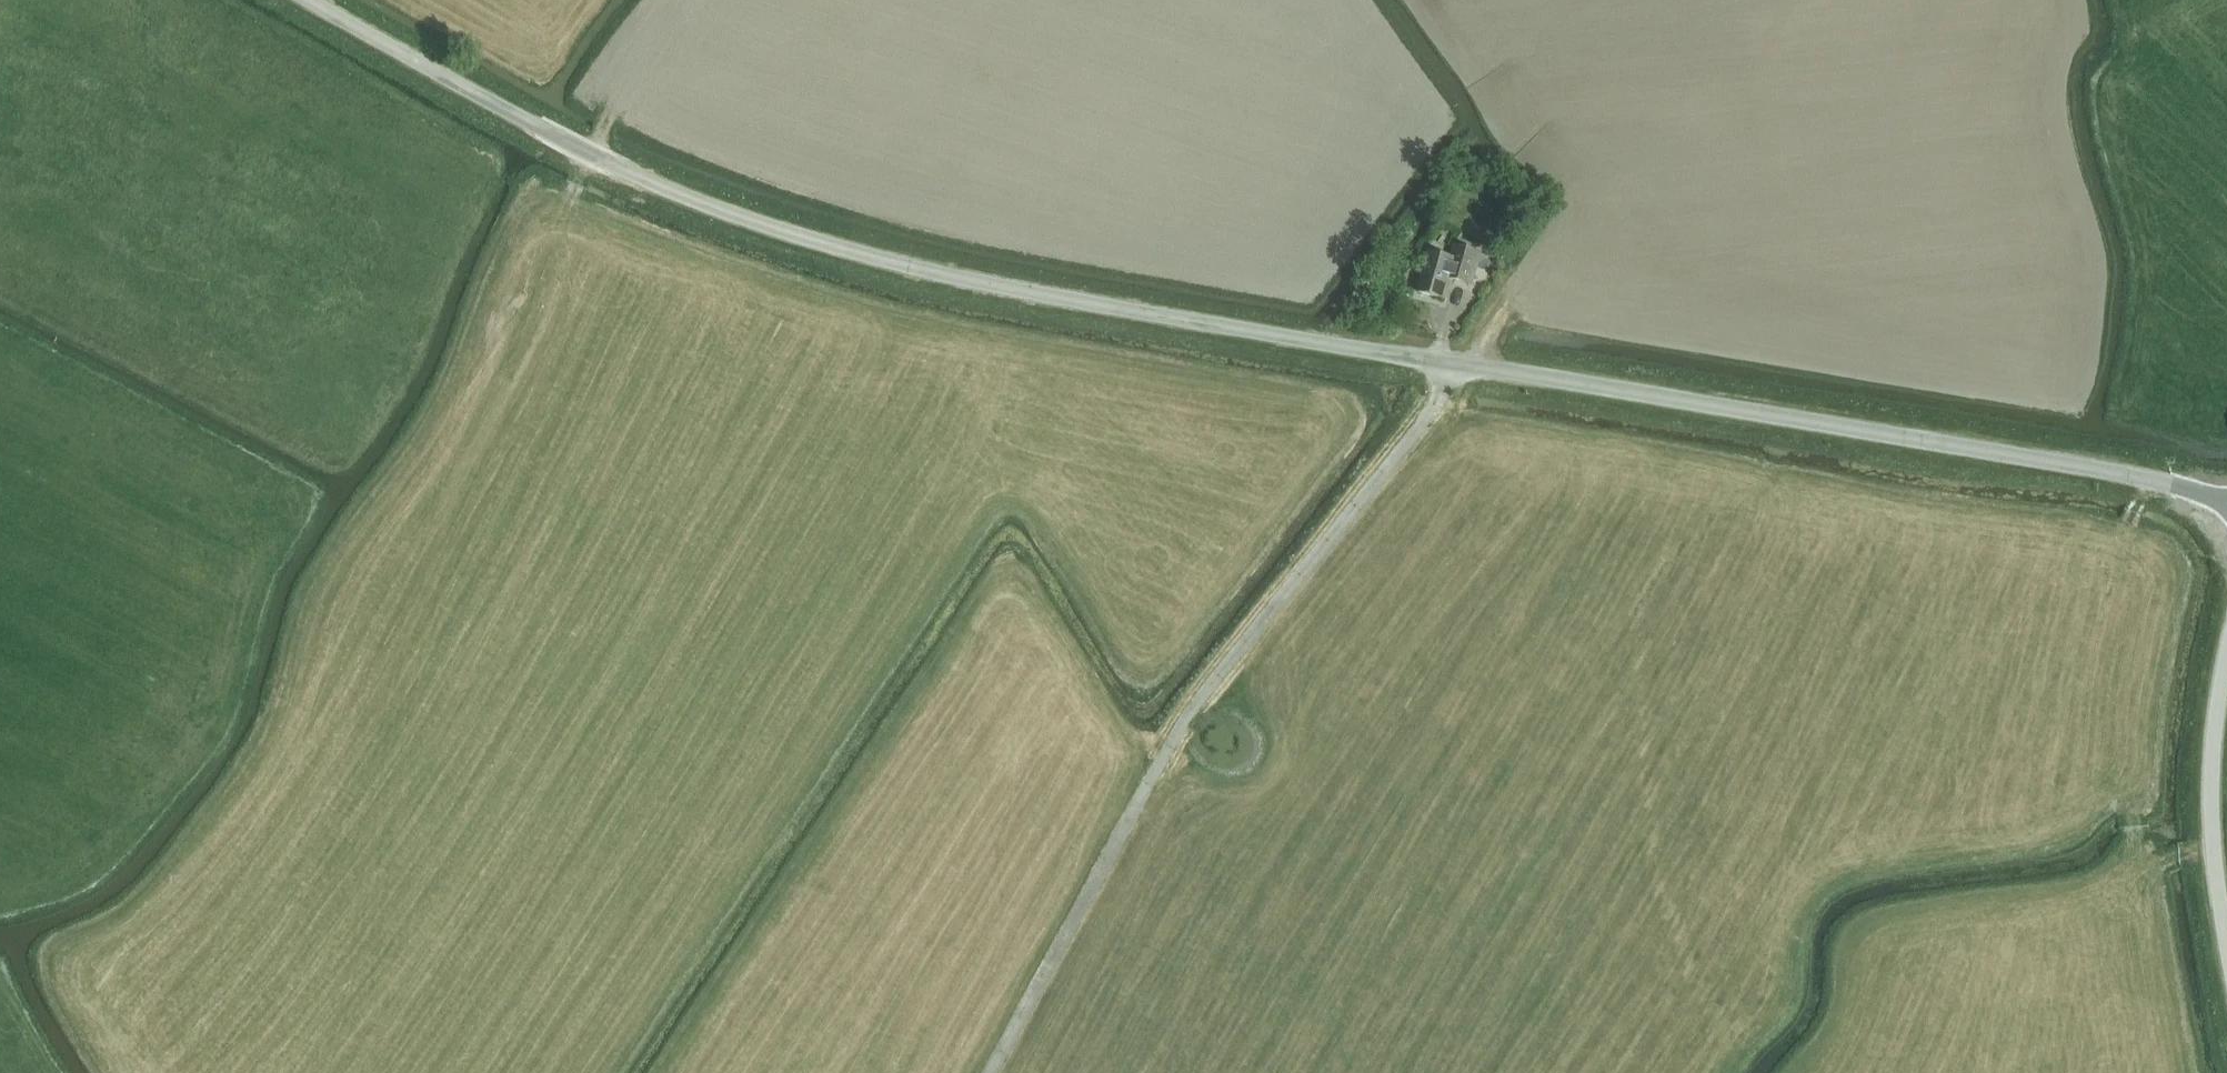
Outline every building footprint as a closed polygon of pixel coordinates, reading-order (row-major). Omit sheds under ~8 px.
[(1495,189),(1502,180),(1488,169),(1481,179),(1495,189)] [(1495,260),(1500,253),(1482,246),(1480,255),(1464,250),(1460,263),(1429,255),(1419,294),(1444,300),(1449,281),(1471,286),(1480,255),(1495,260)]
